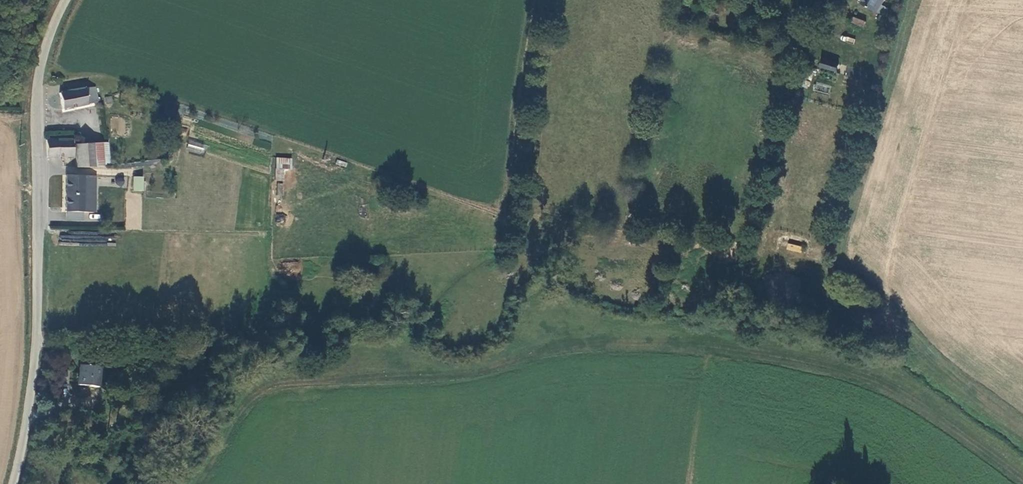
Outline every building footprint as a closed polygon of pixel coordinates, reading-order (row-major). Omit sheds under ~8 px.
[(885,14),(888,7),(883,5),(885,0),(864,0),(862,4),(876,11),(885,14)] [(872,21),(876,11),(862,4),(856,15),(872,21)] [(865,22),(854,18),(852,24),(863,27),(865,22)] [(818,66),(834,72),(840,56),(823,50),(818,66)] [(828,93),(830,85),(815,82),(814,90),(828,93)] [(98,102),(98,100),(97,96),(91,97),(90,88),(89,87),(61,93),(63,109),(64,109),(98,102)] [(76,168),(95,167),(94,143),(75,144),(75,138),(72,138),(50,139),(47,138),(48,155),(76,154),(76,168)] [(190,139),(186,149),(202,155),(206,145),(190,139)] [(108,143),(94,143),(95,167),(98,167),(109,167),(108,143)] [(276,181),(283,181),(284,170),(291,171),(291,161),(276,159),(276,181)] [(67,213),(68,213),(83,213),(97,214),(97,177),(67,176),(67,213)] [(124,184),(124,182),(124,180),(123,179),(121,178),(120,178),(118,178),(117,179),(116,181),(115,183),(116,185),(118,186),(120,187),(121,186),(123,185),(124,184)] [(143,178),(134,178),(133,192),(142,192),(143,178)] [(276,222),(284,223),(285,216),(277,214),(276,222)] [(60,232),(59,242),(106,244),(106,234),(60,232)] [(787,243),(786,250),(801,252),(802,245),(787,243)] [(174,347),(160,346),(159,352),(159,356),(172,357),(174,347)] [(100,368),(80,365),(78,385),(97,388),(100,368)]
